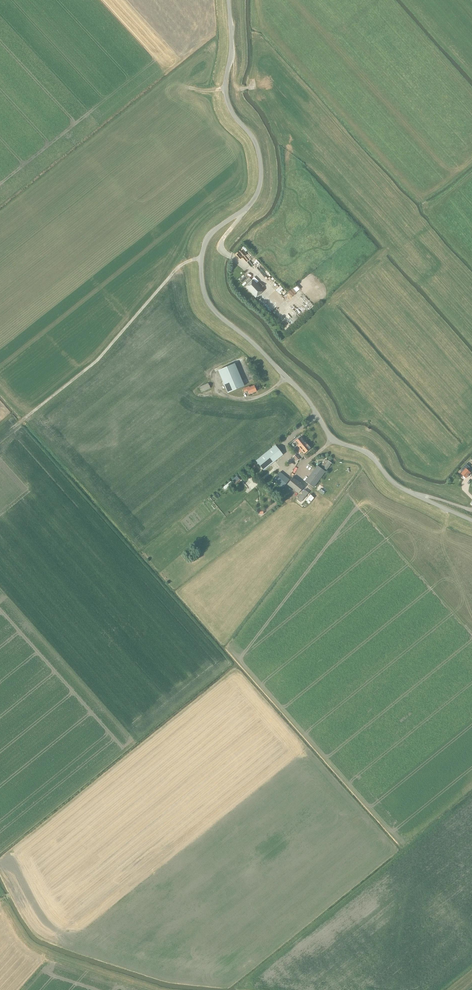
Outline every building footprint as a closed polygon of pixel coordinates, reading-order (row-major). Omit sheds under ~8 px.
[(245,287),(256,298),(263,291),(253,280),(245,287)] [(296,284),(289,292),(293,296),(300,288),(296,284)] [(263,305),(271,311),(276,306),(269,299),(263,305)] [(235,364),(218,371),(227,393),(244,386),(235,364)] [(199,387),(201,392),(210,388),(208,383),(199,387)] [(243,388),(244,392),(247,391),(249,394),(256,391),(254,385),(249,387),(249,386),(243,388)] [(292,443),(295,447),(297,445),(300,448),(298,450),(300,453),(302,451),(304,454),(310,448),(301,436),(292,443)] [(283,453),(276,443),(257,459),(264,468),(283,453)] [(321,466),(326,470),(331,463),(326,459),(321,466)] [(459,472),(466,478),(471,472),(469,470),(471,469),(470,468),(471,468),(466,464),(459,472)] [(305,481),(313,488),(325,471),(317,465),(305,481)] [(273,480),(283,488),(286,483),(289,480),(280,472),(273,480)] [(287,484),(298,493),(302,488),(291,479),(287,484)] [(320,484),(317,489),(324,494),(327,489),(320,484)] [(297,499),(301,502),(309,493),(304,489),(297,499)] [(309,503),(314,497),(311,494),(306,500),(309,503)]
